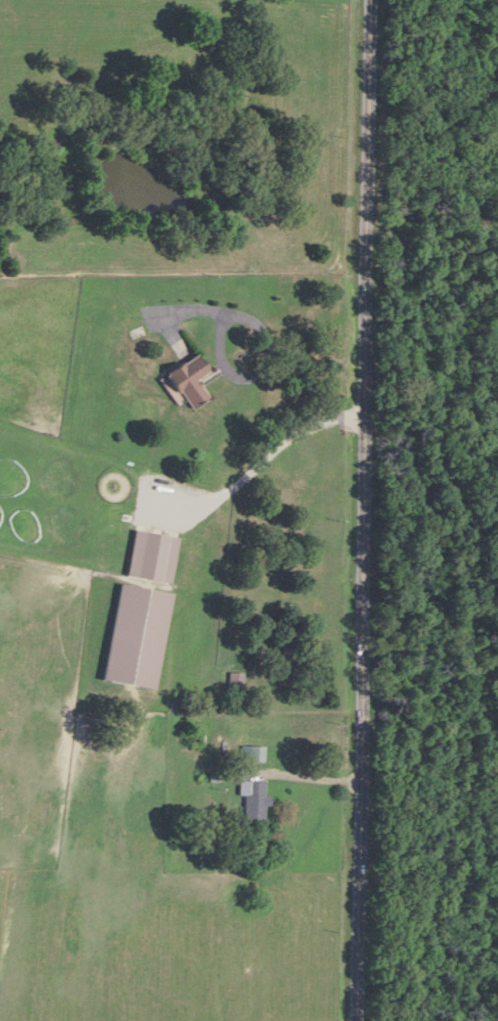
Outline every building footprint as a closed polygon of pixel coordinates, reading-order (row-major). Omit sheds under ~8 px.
[(158,381),(176,407),(196,394),(186,379),(197,371),(186,354),(160,373),(163,377),(158,381)] [(117,576),(160,583),(168,537),(124,530),(117,576)] [(148,689),(163,592),(108,584),(93,681),(148,689)] [(219,690),(232,690),(232,672),(219,672),(219,690)] [(250,759),(250,746),(230,746),(230,759),(250,759)] [(255,780),(229,780),(228,817),(254,818),(255,780)]
